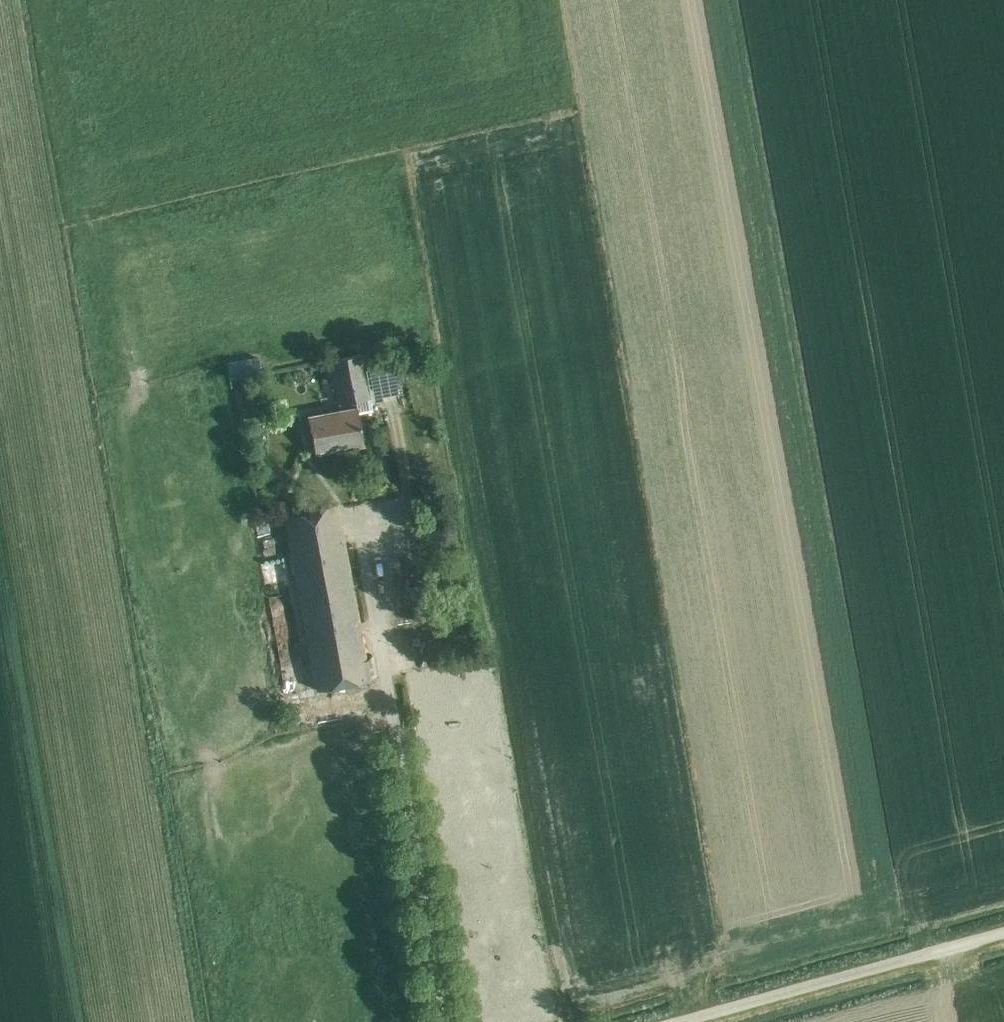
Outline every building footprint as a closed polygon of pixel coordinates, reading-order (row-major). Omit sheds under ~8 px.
[(357,412),(371,409),(361,352),(331,358),(339,402),(355,399),(356,406),(308,415),(314,452),(363,443),(357,412)] [(259,359),(229,365),(231,376),(261,370),(259,359)] [(314,689),(367,679),(335,504),(282,514),(314,689)]
